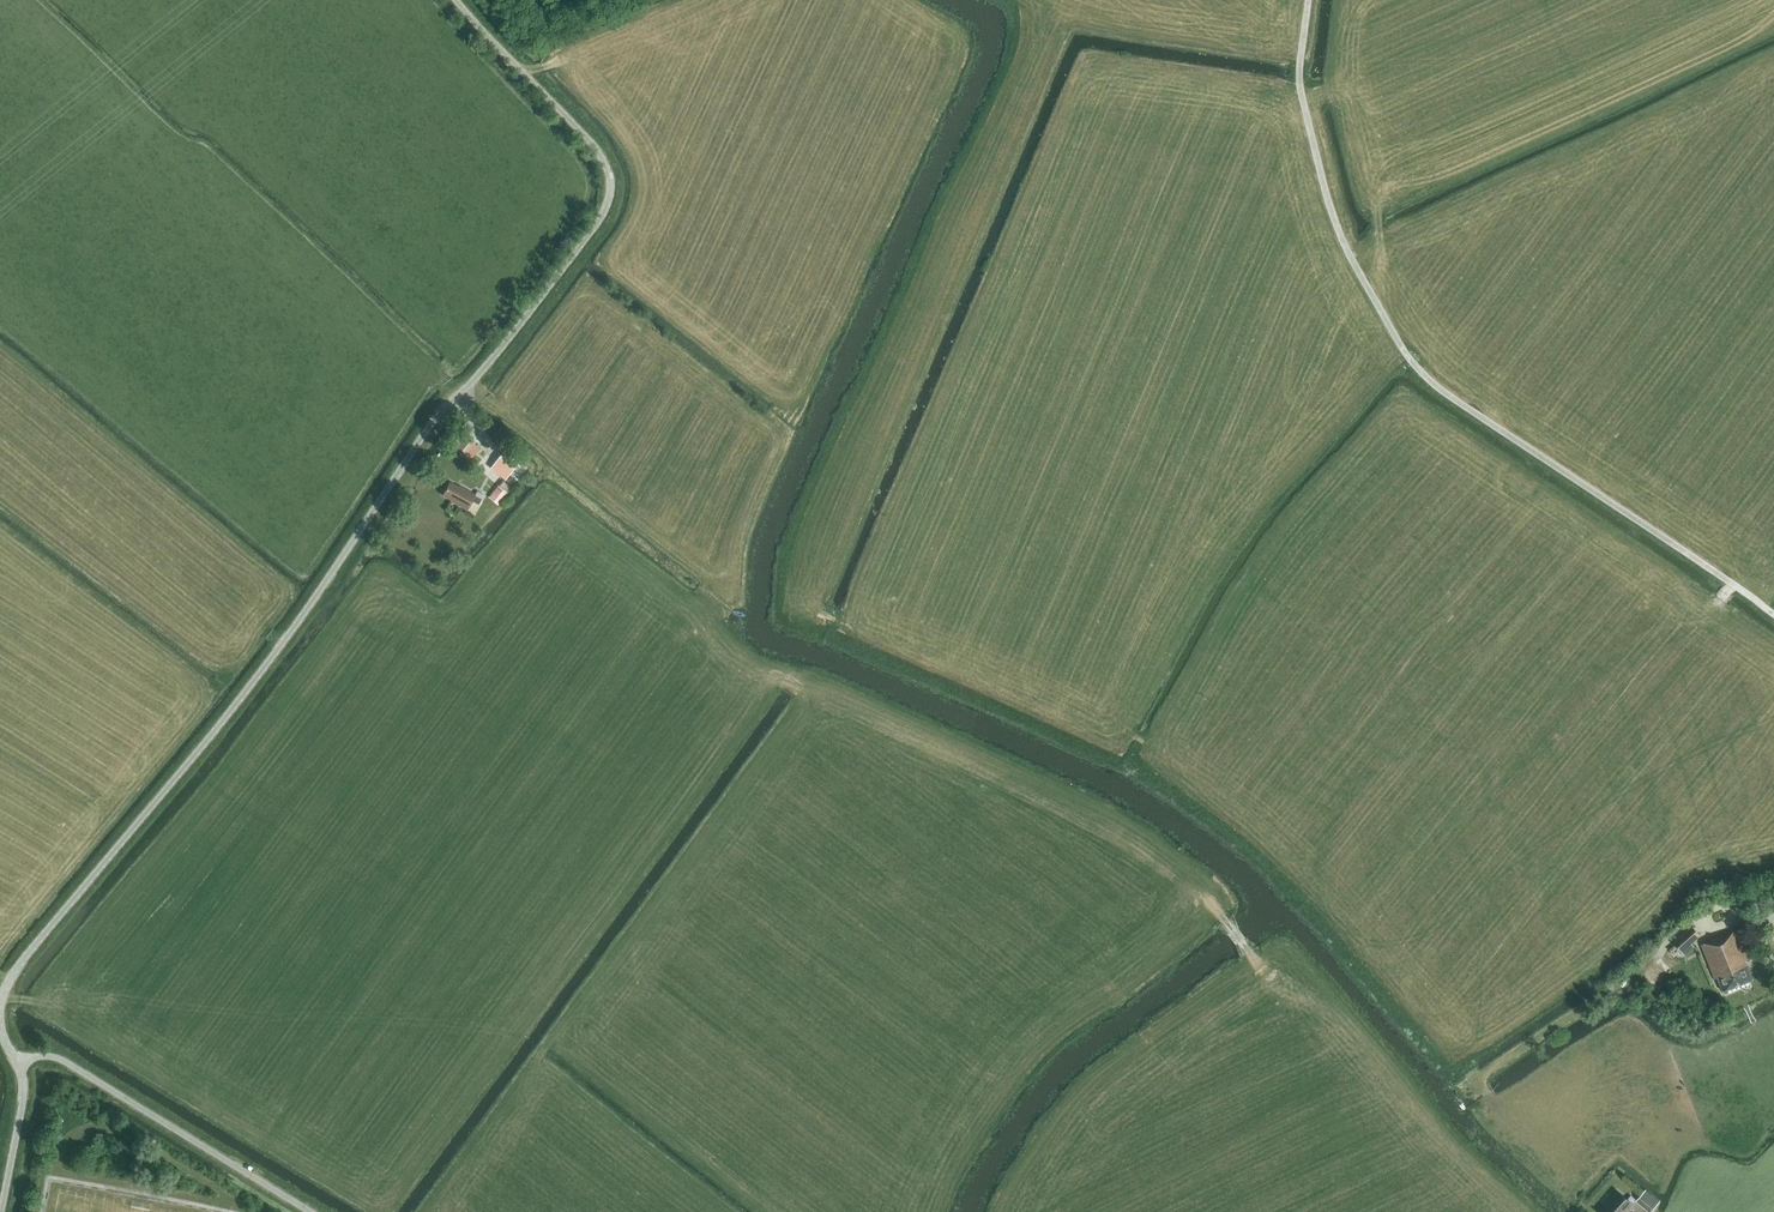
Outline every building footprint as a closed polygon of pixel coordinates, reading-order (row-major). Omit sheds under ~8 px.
[(467,437),(459,447),(466,454),(475,444),(467,437)] [(506,450),(491,468),(505,479),(520,462),(506,450)] [(450,482),(443,495),(451,500),(451,501),(467,510),(471,501),(478,505),(482,499),(475,495),(459,486),(458,487),(450,482)] [(507,493),(501,489),(492,500),(498,504),(507,493)] [(1700,936),(1691,926),(1673,943),(1685,956),(1694,947),(1692,944),(1700,936)] [(1723,992),(1753,979),(1745,961),(1749,959),(1737,928),(1711,939),(1711,941),(1701,945),(1715,979),(1718,978),(1723,992)] [(1659,1201),(1645,1190),(1636,1200),(1649,1211),(1650,1211),(1659,1201)] [(1632,1204),(1636,1199),(1631,1195),(1627,1199),(1618,1191),(1600,1211),(1625,1211),(1632,1204)]
